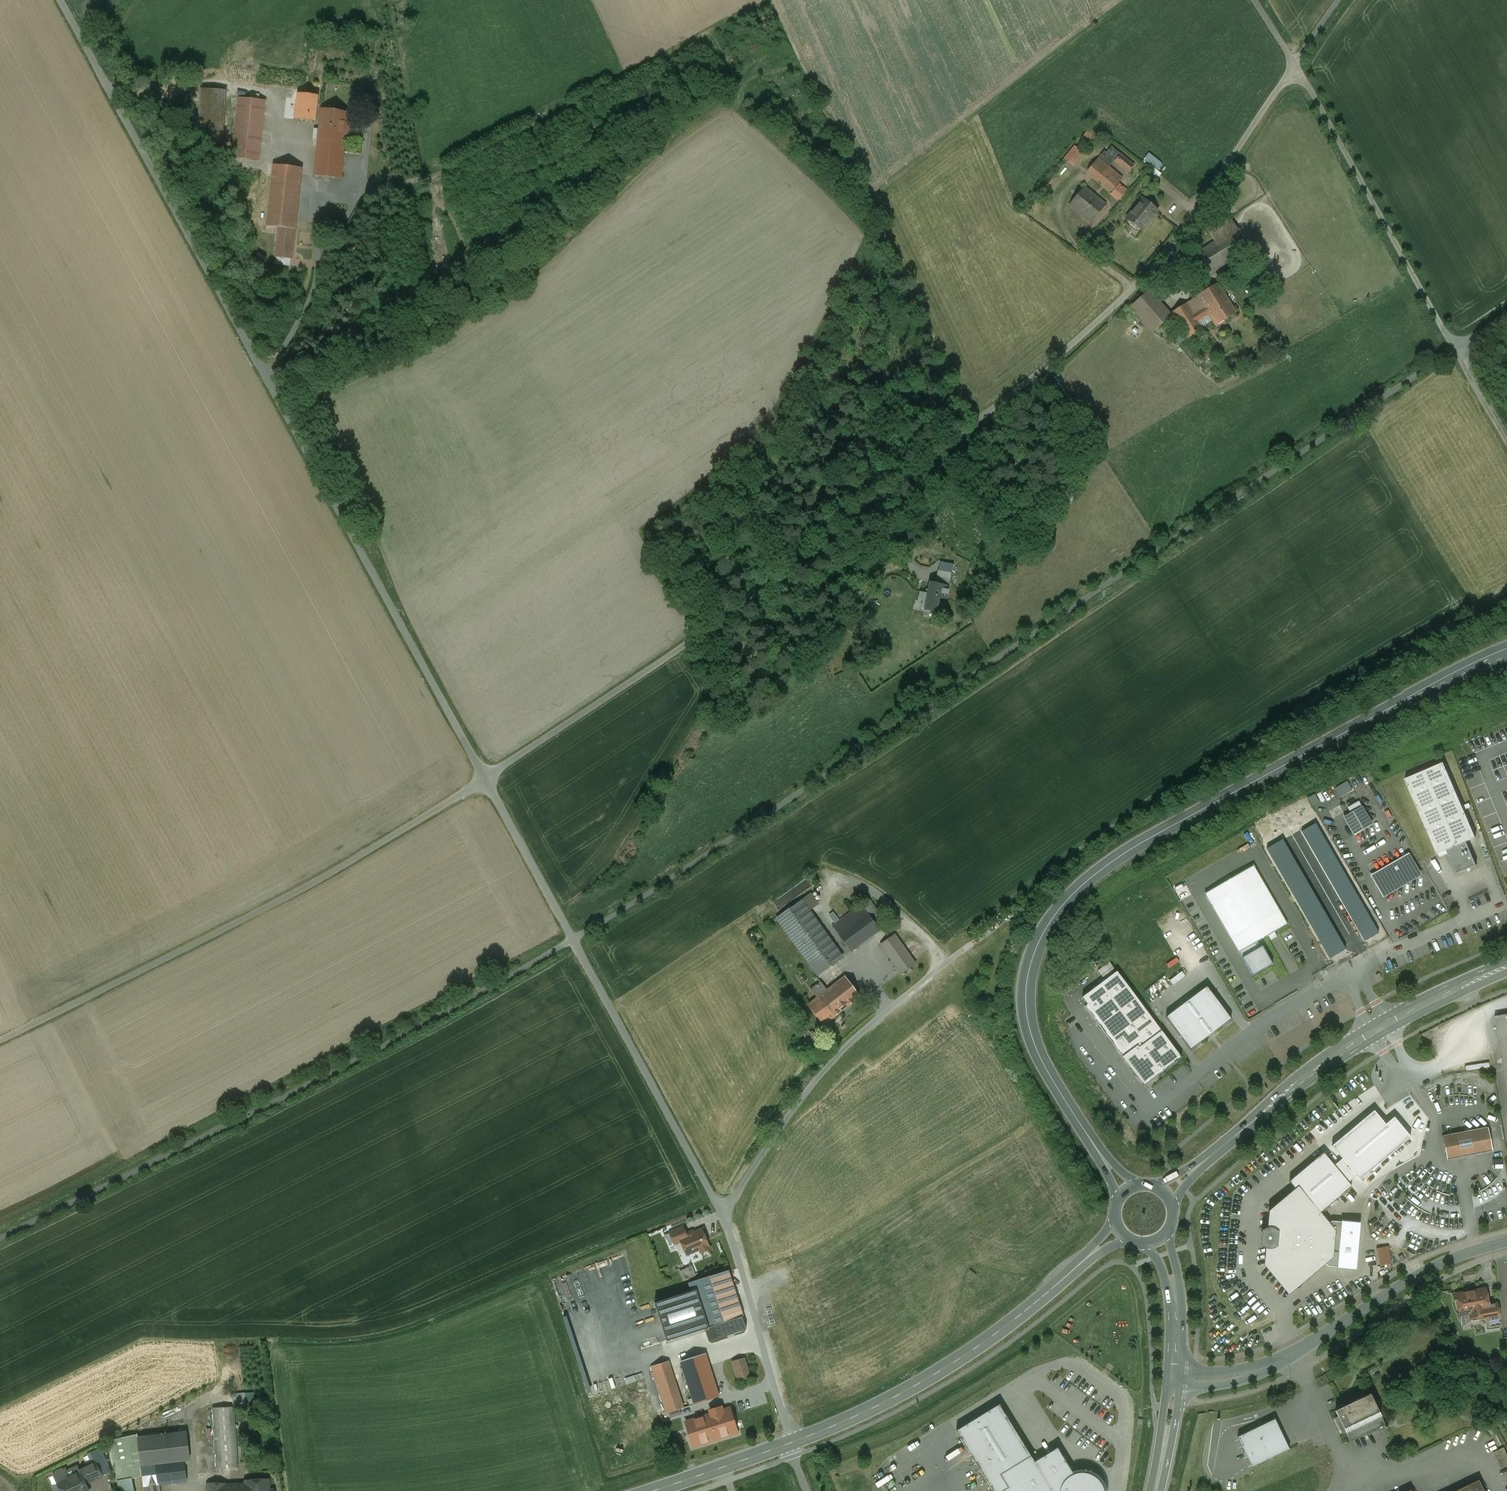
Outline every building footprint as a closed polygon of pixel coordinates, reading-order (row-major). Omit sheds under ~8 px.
[(301,95),(317,96),(318,85),(307,83),(303,83),(302,90),(301,95)] [(226,91),(200,88),(197,139),(222,141),(226,91)] [(319,122),(321,110),(315,109),(317,96),(301,95),(297,94),(297,97),(295,119),(311,121),(319,122)] [(295,119),(297,97),(286,96),(283,118),(295,119)] [(265,101),(240,98),(234,158),(259,161),(265,101)] [(317,149),(343,152),(345,135),(348,135),(350,121),(347,121),(347,112),(321,110),(319,122),(318,139),(317,149)] [(318,139),(319,122),(311,121),(310,138),(318,139)] [(1089,146),(1078,139),(1067,153),(1078,161),(1089,146)] [(343,152),(317,149),(314,175),(341,179),(341,175),(358,176),(360,154),(343,152)] [(1144,159),(1153,165),(1145,177),(1154,182),(1161,172),(1157,170),(1162,162),(1148,153),(1144,159)] [(1122,156),(1117,161),(1126,168),(1131,163),(1122,156)] [(1113,161),(1110,165),(1123,177),(1126,173),(1113,161)] [(1099,162),(1090,174),(1119,197),(1129,185),(1099,162)] [(302,170),(272,167),(266,212),(296,215),(302,170)] [(1086,188),(1071,206),(1091,223),(1106,204),(1086,188)] [(1158,211),(1142,200),(1127,218),(1142,231),(1158,211)] [(1204,225),(1214,241),(1197,252),(1211,274),(1242,254),(1231,237),(1239,232),(1224,208),(1217,212),(1219,216),(1204,225)] [(294,230),(279,228),(276,257),(292,258),(294,230)] [(1198,323),(1209,315),(1216,326),(1236,313),(1218,284),(1197,297),(1204,307),(1193,315),(1198,323)] [(1149,291),(1131,306),(1154,332),(1172,316),(1149,291)] [(1198,323),(1193,315),(1186,304),(1173,313),(1184,330),(1175,336),(1180,344),(1202,330),(1198,323)] [(945,593),(922,588),(917,614),(939,619),(945,593)] [(872,635),(859,626),(853,635),(867,643),(872,635)] [(1443,764),(1405,779),(1437,855),(1447,851),(1466,842),(1475,838),(1443,764)] [(1347,782),(1335,789),(1340,798),(1352,790),(1347,782)] [(1359,802),(1348,808),(1351,814),(1362,808),(1359,802)] [(1372,825),(1362,808),(1351,814),(1344,818),(1354,835),(1372,825)] [(1466,842),(1447,851),(1457,874),(1477,865),(1466,842)] [(1409,854),(1371,876),(1383,896),(1421,875),(1409,854)] [(1338,864),(1295,888),(1320,931),(1363,907),(1338,864)] [(1253,866),(1205,893),(1252,976),(1273,964),(1262,945),(1259,947),(1256,942),(1286,925),(1253,866)] [(806,878),(773,900),(779,909),(811,886),(806,878)] [(810,893),(775,918),(817,976),(843,958),(812,915),(821,909),(810,893)] [(871,900),(834,925),(853,952),(881,933),(873,921),(882,915),(871,900)] [(896,935),(880,946),(899,975),(916,964),(896,935)] [(1104,980),(1081,997),(1086,1004),(1083,1007),(1144,1086),(1182,1057),(1109,962),(1097,971),(1104,980)] [(806,980),(801,973),(797,976),(802,983),(806,980)] [(831,987),(846,1007),(860,997),(845,976),(831,987)] [(817,997),(827,990),(820,981),(810,990),(815,996),(816,996),(817,997)] [(846,1007),(831,987),(827,990),(817,997),(807,1004),(823,1025),(846,1007)] [(1231,1019),(1207,987),(1166,1017),(1191,1050),(1231,1019)] [(1494,1017),(1506,1095),(1506,1015),(1494,1017)] [(1406,1103),(1397,1106),(1400,1115),(1409,1111),(1406,1103)] [(1486,1127),(1440,1136),(1445,1161),(1491,1152),(1486,1127)] [(1272,1139),(1277,1150),(1286,1145),(1281,1134),(1272,1139)] [(1312,1203),(1320,1213),(1352,1187),(1348,1182),(1335,1165),(1324,1153),(1289,1182),(1296,1191),(1308,1206),(1312,1203)] [(1335,1165),(1348,1182),(1357,1175),(1343,1159),(1335,1165)] [(1296,1191),(1270,1212),(1270,1230),(1263,1230),(1262,1245),(1268,1245),(1267,1265),(1287,1290),(1302,1277),(1305,1280),(1325,1262),(1328,1260),(1328,1251),(1333,1251),(1333,1235),(1330,1235),(1330,1226),(1328,1224),(1320,1213),(1312,1203),(1308,1206),(1296,1191)] [(1330,1226),(1330,1235),(1333,1235),(1333,1251),(1328,1251),(1328,1260),(1325,1262),(1328,1267),(1356,1269),(1361,1224),(1332,1221),(1328,1224),(1330,1226)] [(679,1238),(686,1235),(683,1227),(669,1233),(674,1244),(681,1242),(679,1238)] [(686,1235),(679,1238),(681,1242),(687,1255),(699,1250),(701,1253),(709,1249),(707,1246),(708,1246),(701,1229),(686,1235)] [(1380,1266),(1392,1264),(1389,1247),(1378,1249),(1380,1266)] [(684,1281),(697,1276),(692,1266),(680,1271),(684,1281)] [(728,1272),(691,1284),(693,1291),(705,1329),(709,1342),(747,1330),(742,1316),(742,1317),(728,1272)] [(1473,1291),(1456,1294),(1460,1315),(1469,1314),(1470,1319),(1486,1316),(1490,1315),(1490,1314),(1485,1290),(1474,1292),(1473,1291)] [(705,1329),(693,1291),(655,1303),(667,1341),(705,1329)] [(1490,1315),(1486,1316),(1488,1328),(1500,1325),(1498,1313),(1490,1314),(1490,1315)] [(718,1396),(704,1354),(681,1362),(694,1404),(718,1396)] [(745,1358),(732,1362),(738,1381),(751,1377),(745,1358)] [(668,1361),(651,1366),(666,1413),(683,1407),(668,1361)] [(1371,1393),(1334,1411),(1350,1441),(1385,1424),(1371,1393)] [(236,1410),(250,1409),(249,1397),(236,1398),(236,1410)] [(956,1431),(993,1490),(1104,1490),(1103,1488),(1101,1482),(1096,1478),(1091,1474),(1091,1471),(1082,1469),(1082,1472),(1074,1474),(1057,1447),(1034,1462),(999,1404),(956,1431)] [(686,1422),(693,1446),(737,1432),(738,1433),(755,1428),(747,1406),(723,1414),(720,1406),(709,1409),(711,1415),(687,1423),(686,1422)] [(234,1407),(215,1408),(219,1469),(238,1468),(234,1407)] [(1275,1419),(1237,1437),(1248,1461),(1252,1468),(1290,1449),(1287,1444),(1275,1419)] [(160,1485),(157,1465),(184,1461),(190,1461),(186,1432),(138,1438),(143,1477),(144,1487),(145,1486),(160,1485)] [(117,1482),(143,1477),(138,1438),(138,1435),(108,1441),(117,1482)] [(1492,1453),(1500,1469),(1506,1465),(1506,1457),(1503,1448),(1492,1453)] [(184,1461),(157,1465),(160,1485),(186,1482),(184,1461)] [(79,1473),(81,1473),(86,1484),(103,1477),(96,1463),(79,1471),(79,1473)] [(81,1473),(79,1473),(61,1482),(65,1490),(88,1490),(89,1490),(86,1484),(81,1473)] [(227,1490),(273,1490),(269,1490),(268,1480),(246,1481),(246,1484),(227,1485),(227,1490)]
